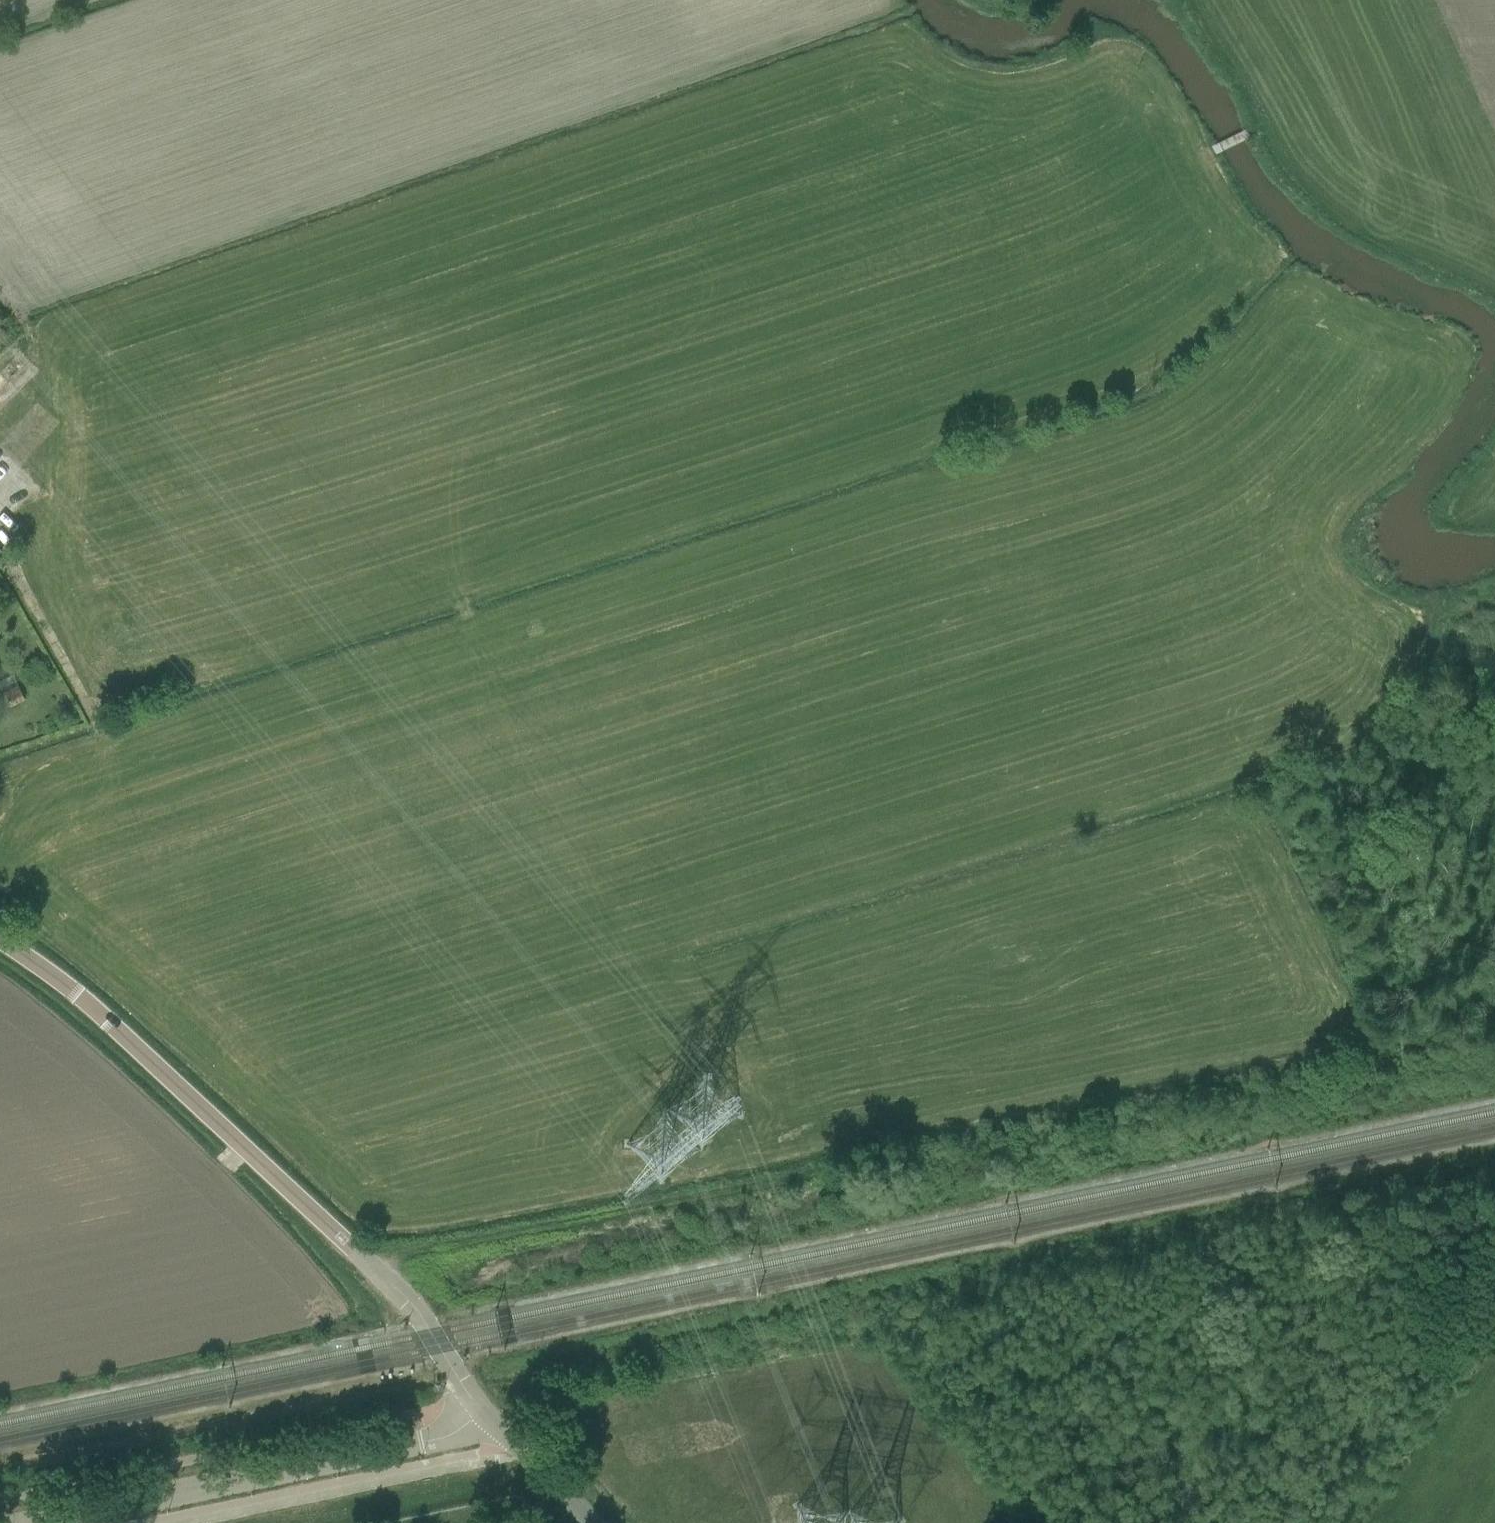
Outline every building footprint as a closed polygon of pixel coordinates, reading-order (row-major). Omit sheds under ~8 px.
[(18,685),(2,693),(9,707),(25,699),(18,685)]
